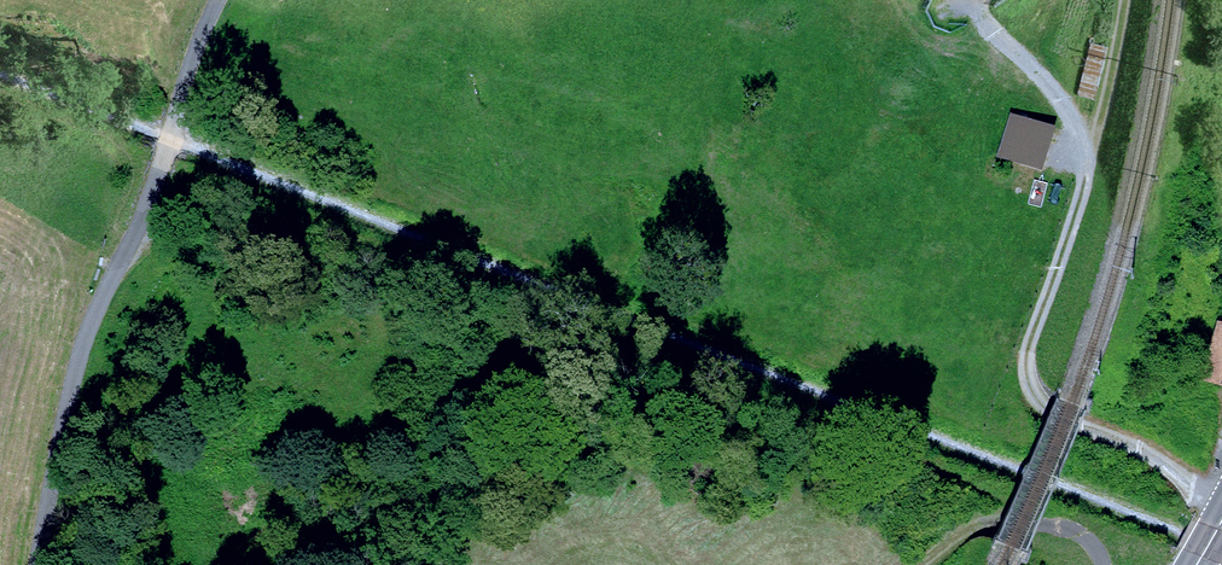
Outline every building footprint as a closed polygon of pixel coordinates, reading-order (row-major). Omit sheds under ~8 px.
[(1043,174),(1058,129),(1012,114),(997,159),(1043,174)] [(1220,330),(1206,377),(1221,382),(1221,331),(1220,330)]
